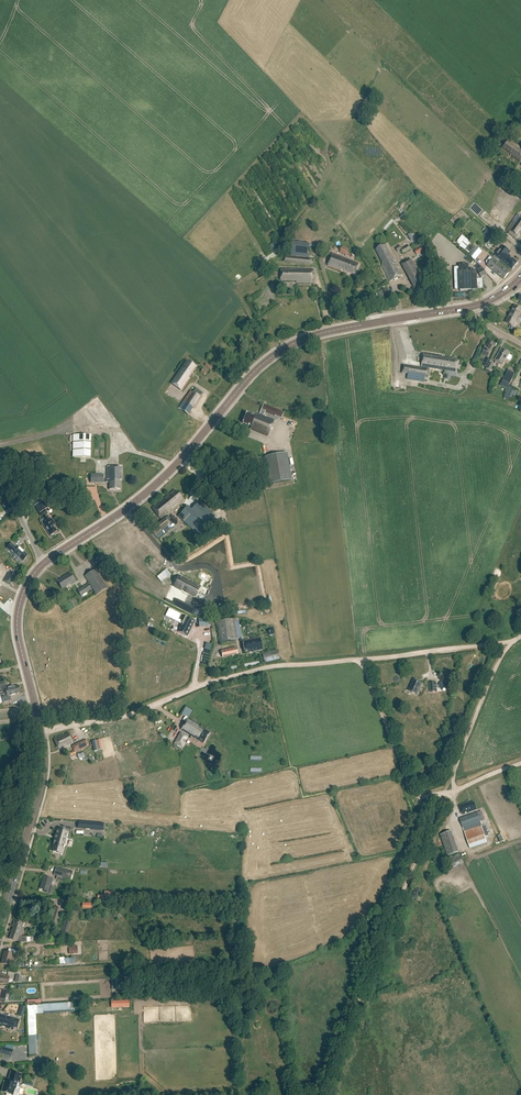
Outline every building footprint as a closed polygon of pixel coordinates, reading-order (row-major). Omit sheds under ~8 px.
[(509,139),(506,143),(503,146),(502,148),(511,155),(510,156),(520,163),(520,161),(520,148),(517,145),(516,145),(509,139)] [(485,216),(489,213),(478,203),(475,207),(485,216)] [(520,230),(520,216),(519,214),(508,230),(510,232),(509,234),(515,238),(520,230)] [(408,234),(411,242),(416,240),(413,232),(408,234)] [(496,246),(500,241),(491,234),(487,239),(496,246)] [(459,247),(474,261),(482,252),(475,247),(465,239),(459,247)] [(309,244),(292,242),(291,256),(307,258),(309,244)] [(393,258),(386,245),(376,250),(383,263),(382,263),(383,265),(381,265),(390,282),(403,276),(393,258)] [(411,250),(408,246),(401,249),(400,246),(396,248),(398,252),(401,250),(403,254),(411,250)] [(512,270),(518,263),(509,255),(511,253),(503,246),(495,256),(512,270)] [(353,259),(354,256),(347,253),(348,252),(341,249),(340,252),(346,255),(345,256),(353,259)] [(354,274),(358,264),(332,254),(327,266),(341,272),(342,270),(354,274)] [(415,270),(409,258),(401,263),(414,288),(425,283),(417,269),(415,270)] [(503,280),(509,273),(493,259),(487,266),(503,280)] [(469,272),(468,265),(459,265),(459,267),(454,267),(455,290),(460,289),(460,291),(469,291),(470,292),(472,292),(472,291),(477,291),(477,289),(483,289),(483,279),(477,279),(477,272),(469,272)] [(312,283),(313,270),(297,269),(297,270),(281,269),(281,281),(296,281),(296,283),(312,283)] [(481,278),(487,275),(484,269),(478,272),(481,278)] [(519,316),(520,313),(520,314),(520,309),(514,306),(511,312),(519,316)] [(513,328),(519,316),(511,312),(505,323),(510,326),(513,327),(513,328)] [(491,350),(494,345),(489,342),(486,347),(485,347),(483,351),(481,354),(486,357),(486,356),(488,357),(492,350),(491,350)] [(510,360),(512,357),(511,356),(509,354),(509,353),(501,349),(495,360),(503,365),(506,359),(509,361),(510,360)] [(456,372),(458,361),(442,358),(442,356),(423,353),(421,367),(456,372)] [(180,371),(179,371),(170,384),(181,391),(190,379),(189,379),(196,367),(187,361),(180,371)] [(429,377),(430,369),(404,365),(403,373),(409,374),(408,380),(425,382),(425,377),(429,377)] [(506,375),(503,381),(503,382),(503,381),(509,385),(515,374),(511,372),(508,377),(506,375)] [(513,402),(519,390),(510,386),(505,398),(513,402)] [(193,393),(190,391),(178,408),(188,415),(200,397),(202,393),(195,389),(193,393)] [(284,413),(263,405),(259,415),(258,414),(258,416),(253,414),(252,415),(247,413),(242,424),(251,427),(249,430),(267,437),(274,421),(263,416),(265,412),(275,416),(276,414),(282,416),(284,413)] [(90,457),(90,435),(73,435),(73,457),(90,457)] [(101,459),(108,459),(108,437),(100,438),(100,450),(94,450),(94,455),(101,455),(101,459)] [(269,484),(291,480),(286,453),(264,457),(269,484)] [(90,475),(90,483),(103,483),(109,483),(109,490),(120,490),(120,480),(121,480),(121,467),(106,467),(106,480),(104,480),(104,479),(103,479),(103,475),(90,475)] [(160,519),(183,500),(175,491),(162,501),(161,500),(151,509),(160,519)] [(216,516),(200,501),(192,510),(188,506),(178,517),(198,535),(216,516)] [(50,520),(48,516),(43,519),(45,521),(42,523),(50,536),(51,535),(52,536),(54,534),(57,532),(53,526),(55,524),(52,519),(50,520)] [(158,539),(176,524),(169,516),(151,530),(158,539)] [(17,549),(11,544),(7,549),(13,555),(14,554),(23,562),(28,556),(19,547),(17,549)] [(96,595),(107,588),(95,569),(84,576),(96,595)] [(11,586),(15,577),(8,572),(3,581),(11,586)] [(70,585),(76,582),(70,573),(57,582),(62,589),(70,584),(70,585)] [(178,576),(175,582),(181,585),(179,589),(193,596),(198,586),(178,576)] [(88,584),(77,591),(81,597),(92,590),(88,584)] [(176,601),(174,605),(189,613),(191,608),(176,601)] [(206,607),(195,609),(196,616),(207,614),(206,607)] [(165,616),(181,624),(181,625),(182,625),(178,632),(187,636),(195,621),(185,616),(183,621),(179,619),(181,614),(169,608),(165,616)] [(199,619),(199,627),(208,626),(207,618),(199,619)] [(220,642),(242,639),(238,618),(216,622),(220,642)] [(253,651),(253,652),(262,650),(260,638),(243,641),(245,652),(253,651)] [(234,655),(233,649),(221,651),(222,658),(234,655)] [(265,663),(280,660),(277,650),(262,653),(265,663)] [(226,661),(227,669),(249,667),(248,663),(254,662),(254,658),(226,661)] [(416,695),(422,684),(414,680),(409,691),(416,695)] [(19,690),(18,686),(6,689),(4,684),(0,685),(0,693),(4,692),(4,693),(6,693),(6,692),(14,690),(14,691),(19,690)] [(20,693),(19,690),(14,691),(14,690),(6,692),(6,693),(4,693),(5,696),(0,698),(2,703),(9,701),(7,696),(20,693)] [(201,727),(188,719),(182,730),(188,734),(188,733),(191,735),(204,743),(209,734),(199,728),(200,727),(201,727)] [(59,750),(73,743),(68,733),(54,740),(59,750)] [(181,733),(179,737),(183,739),(181,742),(184,743),(187,737),(181,733)] [(71,756),(76,754),(75,753),(80,751),(87,748),(86,746),(89,744),(87,739),(72,747),(74,751),(69,753),(71,756)] [(477,810),(474,802),(469,804),(468,803),(459,806),(462,815),(477,810)] [(464,832),(482,825),(477,813),(459,819),(464,832)] [(104,824),(85,822),(84,829),(103,831),(104,824)] [(489,836),(485,825),(464,832),(470,849),(488,843),(486,837),(489,836)] [(57,829),(53,845),(52,847),(63,850),(65,843),(63,843),(64,839),(66,840),(68,833),(63,831),(57,829)] [(451,830),(440,833),(444,854),(456,852),(451,830)] [(453,867),(463,861),(459,854),(452,858),(454,860),(451,862),(453,867)] [(61,872),(55,870),(54,875),(70,880),(72,872),(62,869),(61,872)] [(52,894),(54,887),(51,886),(53,879),(44,876),(40,889),(45,890),(44,892),(52,894)] [(418,899),(421,890),(416,888),(412,897),(418,899)] [(66,916),(68,912),(62,910),(62,909),(54,907),(49,924),(57,926),(59,921),(61,921),(62,917),(60,916),(66,917),(66,916)] [(11,933),(21,937),(23,932),(22,931),(25,923),(15,919),(12,927),(13,927),(11,933)] [(71,923),(64,921),(61,932),(67,934),(71,923)] [(21,937),(11,933),(9,939),(19,942),(21,942),(27,942),(27,937),(21,937)] [(72,946),(72,948),(69,948),(69,954),(78,953),(77,946),(72,946)] [(9,949),(8,953),(4,952),(1,964),(10,966),(13,954),(17,955),(18,951),(9,949)] [(9,977),(0,975),(0,981),(2,982),(2,983),(7,984),(9,977)] [(66,1001),(40,1002),(40,1010),(67,1009),(66,1001)] [(1,1015),(0,1018),(0,1026),(2,1027),(3,1024),(8,1025),(7,1028),(13,1030),(14,1027),(17,1028),(19,1020),(1,1015)] [(38,1035),(36,1036),(28,1036),(29,1055),(37,1055),(36,1040),(39,1040),(38,1035)] [(11,1056),(13,1050),(2,1047),(0,1054),(11,1056)] [(38,1073),(46,1073),(45,1062),(37,1063),(38,1073)] [(19,1086),(17,1085),(18,1082),(19,1082),(22,1075),(11,1072),(8,1082),(5,1081),(2,1092),(7,1094),(6,1094),(11,1094),(12,1094),(13,1094),(14,1094),(17,1094),(19,1094),(20,1089),(20,1088),(20,1087),(19,1087),(19,1086)]
